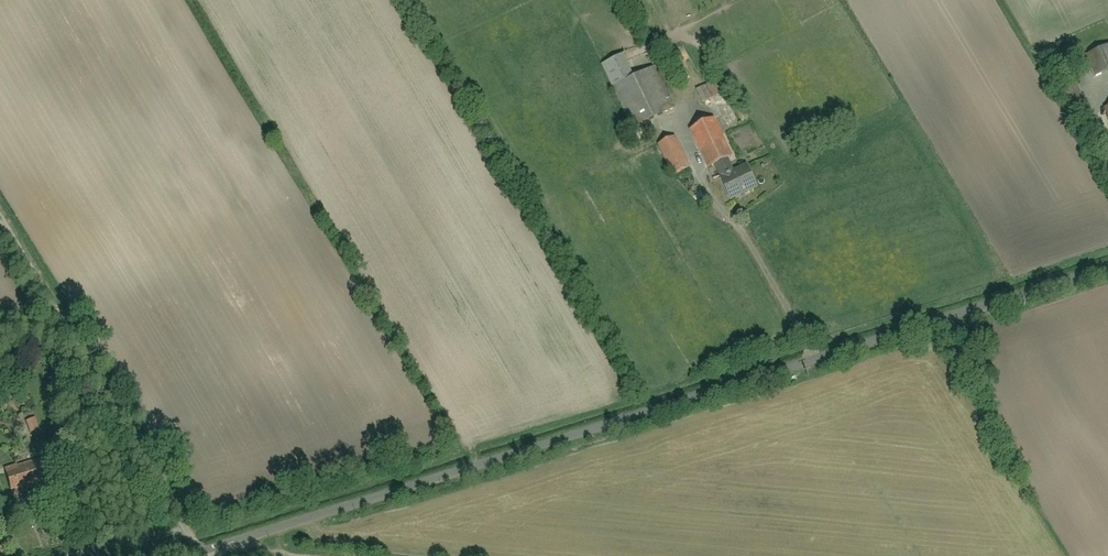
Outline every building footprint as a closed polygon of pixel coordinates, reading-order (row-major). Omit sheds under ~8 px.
[(1097,76),(1107,71),(1107,45),(1087,55),(1097,76)] [(624,56),(602,65),(630,130),(676,111),(657,66),(633,77),(624,56)] [(717,79),(695,90),(702,104),(724,94),(717,79)] [(706,167),(714,164),(729,201),(758,190),(748,167),(733,173),(712,123),(691,131),(706,167)] [(676,138),(657,147),(671,176),(690,168),(676,138)] [(34,420),(10,426),(19,458),(43,451),(34,420)] [(6,470),(11,491),(50,482),(45,461),(6,470)]
